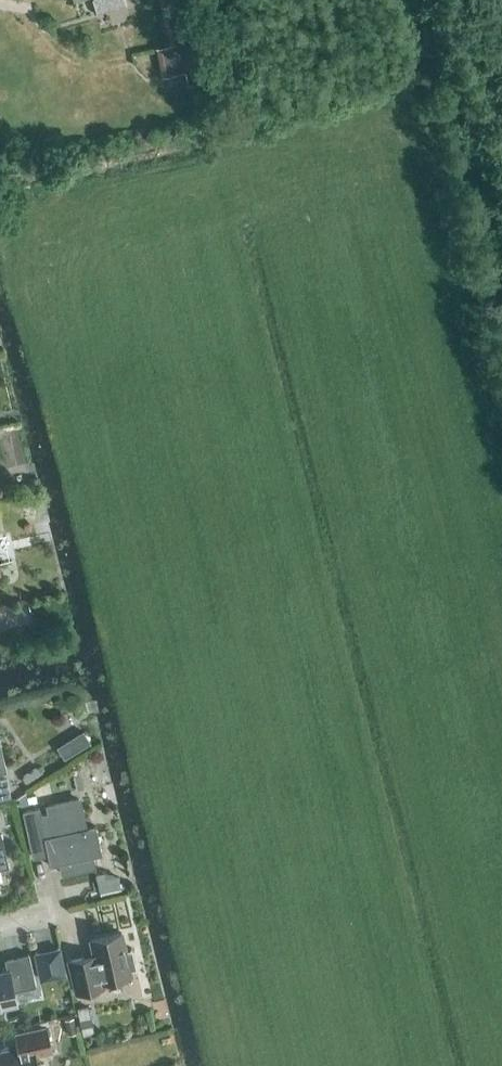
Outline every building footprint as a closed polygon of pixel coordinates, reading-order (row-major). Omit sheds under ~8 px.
[(98,13),(127,5),(126,0),(94,0),(98,13)] [(190,69),(183,42),(190,40),(180,0),(159,0),(170,45),(158,47),(164,75),(190,69)] [(93,742),(85,729),(66,741),(73,754),(93,742)] [(11,797),(7,779),(0,781),(0,799),(11,797)] [(86,829),(79,800),(47,807),(49,813),(40,815),(39,809),(22,812),(32,858),(47,854),(50,867),(60,864),(63,875),(94,867),(92,857),(102,855),(96,827),(86,829)] [(100,872),(104,890),(125,885),(122,867),(100,872)] [(130,950),(125,951),(121,933),(91,940),(95,958),(84,961),(84,958),(69,961),(76,993),(105,987),(104,981),(131,975),(130,970),(135,969),(135,971),(136,970),(131,948),(130,949),(130,950)] [(59,950),(36,955),(42,983),(65,977),(59,950)] [(13,989),(36,984),(29,956),(7,962),(9,972),(0,974),(0,1008),(17,1004),(13,989)] [(94,1033),(90,1013),(78,1016),(82,1035),(94,1033)] [(68,1035),(77,1033),(73,1019),(64,1021),(68,1035)] [(35,1055),(51,1051),(46,1030),(16,1036),(19,1050),(0,1054),(0,1065),(37,1065),(35,1055)]
